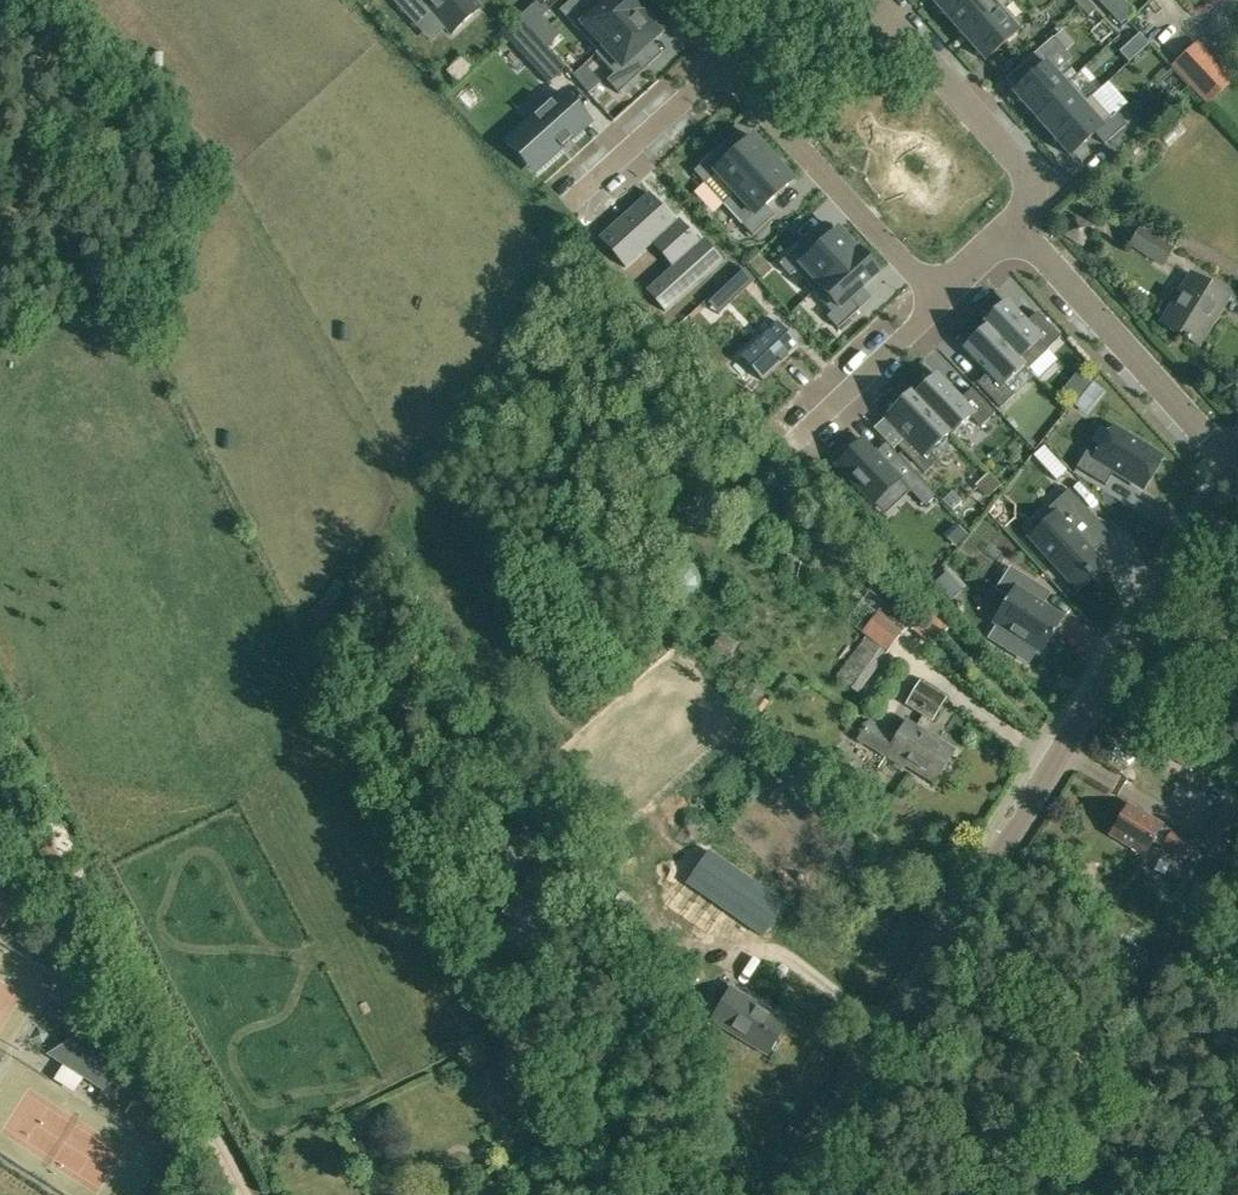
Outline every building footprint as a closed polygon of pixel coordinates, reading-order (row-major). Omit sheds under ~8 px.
[(470,0),(391,0),(416,27),(432,12),(450,33),(478,9),(470,0)] [(644,9),(636,0),(608,0),(606,1),(606,0),(571,0),(560,10),(598,52),(644,9)] [(948,19),(969,0),(931,0),(948,19)] [(948,19),(966,38),(1003,5),(1003,6),(1008,3),(1006,0),(969,0),(948,19)] [(1087,0),(1085,0),(1079,6),(1088,16),(1096,10),(1087,0)] [(1115,18),(1127,6),(1121,0),(1098,0),(1115,18)] [(1022,27),(1003,6),(1003,5),(966,38),(985,60),(1022,27)] [(656,22),(644,9),(598,52),(596,54),(614,74),(607,80),(619,93),(648,66),(636,53),(659,33),(652,25),(656,22)] [(536,36),(549,24),(541,16),(528,27),(536,36)] [(1142,50),(1149,43),(1139,33),(1132,39),(1142,50)] [(1014,93),(1033,114),(1066,85),(1065,84),(1046,64),(1063,49),(1053,38),(1027,61),(1037,72),(1014,93)] [(1199,40),(1171,65),(1208,105),(1235,79),(1199,40)] [(549,83),(565,68),(544,46),(528,61),(549,83)] [(1001,56),(994,62),(1003,73),(1011,66),(1001,56)] [(462,57),(458,61),(467,71),(472,67),(462,57)] [(1087,101),(1087,100),(1069,80),(1065,84),(1066,85),(1033,114),(1050,134),(1087,101)] [(1091,96),(1087,100),(1087,101),(1050,134),(1069,156),(1095,133),(1104,144),(1126,125),(1116,113),(1110,118),(1091,96)] [(555,101),(508,143),(534,172),(581,130),(555,101)] [(710,139),(682,165),(691,176),(706,162),(734,193),(773,158),(753,136),(728,159),(710,139)] [(773,158),(734,193),(754,215),(743,225),(754,237),(776,217),(765,205),(793,179),(773,158)] [(649,194),(599,239),(625,268),(665,232),(687,255),(647,291),(666,311),(723,259),(703,238),(700,241),(680,220),(677,223),(649,194)] [(1062,234),(1083,246),(1095,225),(1074,213),(1062,234)] [(1128,243),(1163,264),(1174,248),(1138,227),(1128,243)] [(799,243),(778,262),(789,275),(799,265),(819,286),(858,251),(838,230),(810,255),(799,243)] [(858,251),(819,286),(839,308),(828,318),(839,329),(860,310),(849,298),(877,273),(858,251)] [(771,292),(746,264),(735,274),(760,302),(771,292)] [(1160,321),(1199,345),(1229,296),(1190,272),(1160,321)] [(1006,301),(984,322),(1024,365),(1028,369),(1048,349),(1061,337),(1037,312),(1027,322),(1006,301)] [(799,347),(776,321),(738,358),(761,383),(799,347)] [(986,327),(964,348),(987,373),(977,383),(1000,408),(1014,394),(1004,384),(1024,365),(984,322),(983,323),(986,327)] [(1080,368),(1072,378),(1085,388),(1093,378),(1080,368)] [(911,392),(910,393),(948,434),(949,433),(950,435),(970,416),(981,427),(995,413),(971,388),(961,398),(937,374),(915,395),(911,392)] [(1105,390),(1092,381),(1084,392),(1096,402),(1105,390)] [(910,393),(888,414),(908,435),(897,445),(924,474),(938,460),(930,451),(948,434),(910,393)] [(1076,450),(1066,465),(1096,483),(1105,468),(1134,486),(1153,455),(1136,445),(1139,441),(1122,431),(1120,435),(1103,425),(1085,454),(1076,450)] [(904,485),(862,439),(835,464),(871,503),(880,494),(887,501),(904,485)] [(1044,445),(1034,455),(1046,468),(1057,458),(1044,445)] [(1101,563),(1091,552),(1110,534),(1067,487),(1048,506),(1055,513),(1030,536),(1076,586),(1101,563)] [(1003,587),(988,612),(1036,645),(1058,610),(1022,585),(1030,573),(1006,556),(991,579),(1003,587)] [(850,570),(840,581),(852,591),(862,579),(850,570)] [(947,571),(935,582),(952,599),(963,588),(947,571)] [(836,675),(859,692),(888,651),(887,650),(902,629),(879,611),(863,634),(865,635),(836,675)] [(905,704),(932,720),(946,697),(919,680),(905,704)] [(905,765),(934,782),(954,750),(905,720),(895,737),(869,721),(858,739),(904,767),(905,765)] [(1175,740),(1166,755),(1186,768),(1196,753),(1175,740)] [(1237,860),(1237,811),(1224,802),(1202,840),(1237,860)] [(1151,841),(1180,858),(1190,842),(1128,804),(1110,834),(1144,854),(1151,841)] [(708,849),(685,883),(763,937),(786,903),(708,849)] [(508,913),(532,931),(544,915),(541,912),(556,891),(535,876),(508,913)] [(2,926),(18,902),(3,892),(0,896),(0,924),(2,926)] [(711,1019),(768,1054),(787,1022),(731,987),(711,1019)] [(67,1065),(110,1093),(129,1082),(94,1026),(64,1045),(67,1065)] [(530,1123),(525,1115),(517,1121),(523,1129),(530,1123)]
